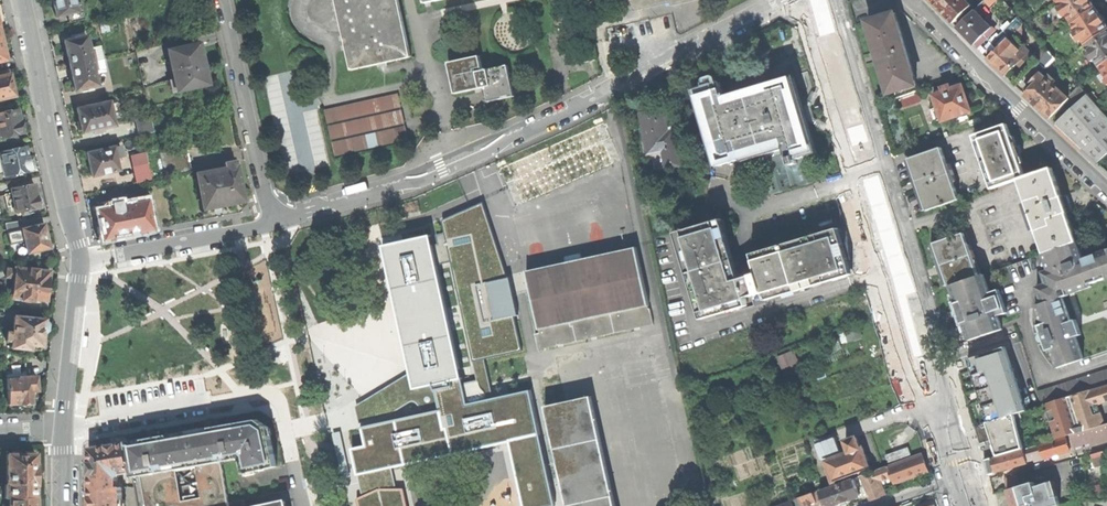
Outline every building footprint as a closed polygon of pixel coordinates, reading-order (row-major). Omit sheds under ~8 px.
[(70,22),(85,19),(82,2),(75,3),(75,0),(52,0),(54,6),(56,16),(68,14),(70,22)] [(352,70),(383,63),(412,57),(399,0),(336,0),(352,70)] [(635,10),(671,2),(673,5),(696,0),(630,0),(631,1),(632,6),(633,6),(635,10)] [(954,23),(972,5),(967,0),(934,0),(933,1),(944,12),(954,23)] [(1059,1),(1063,6),(1061,8),(1064,12),(1066,11),(1073,22),(1097,7),(1092,0),(1060,0),(1059,1)] [(1097,7),(1073,22),(1079,31),(1077,32),(1082,40),(1084,39),(1087,44),(1106,31),(1106,23),(1104,18),(1097,7)] [(966,34),(975,44),(993,27),(976,9),(958,26),(966,34)] [(890,93),(916,85),(897,20),(895,13),(869,20),(872,32),(874,42),(878,55),(886,81),(887,81),(890,93)] [(1021,26),(1026,31),(1030,27),(1025,22),(1021,26)] [(1014,42),(1026,31),(1021,26),(1009,37),(1014,42)] [(996,30),(993,27),(975,44),(978,47),(996,30)] [(993,40),(999,47),(1004,42),(1009,38),(1002,31),(993,40)] [(1087,44),(1091,49),(1088,51),(1094,60),(1097,58),(1102,66),(1106,62),(1106,31),(1087,44)] [(66,48),(70,66),(102,59),(99,46),(89,48),(86,35),(83,36),(82,32),(73,35),(74,38),(64,41),(66,48)] [(1004,42),(1016,54),(1021,49),(1014,42),(1009,37),(1009,38),(1004,42)] [(1005,75),(1022,60),(1016,54),(1004,42),(999,47),(988,57),(996,65),(1005,75)] [(199,43),(168,50),(176,91),(208,84),(204,65),(199,43)] [(1033,54),(1039,60),(1050,50),(1044,44),(1033,54)] [(1027,55),(1021,49),(1016,54),(1022,60),(1027,55)] [(1039,60),(1046,67),(1056,57),(1050,50),(1039,60)] [(481,56),(450,63),(457,93),(473,89),(486,87),(490,101),(515,96),(509,64),(484,70),(481,56)] [(87,88),(88,92),(93,90),(93,87),(98,85),(95,73),(104,71),(102,59),(70,66),(74,83),(75,90),(87,88)] [(1042,71),(1032,82),(1035,86),(1030,91),(1027,95),(1037,104),(1051,118),(1070,98),(1042,71)] [(9,74),(0,76),(0,99),(14,96),(12,84),(9,74)] [(696,89),(719,166),(753,156),(758,171),(763,169),(771,196),(820,181),(812,155),(816,154),(806,121),(809,120),(807,113),(805,108),(803,109),(793,76),(729,96),(728,93),(725,94),(721,82),(696,89)] [(1035,86),(1032,82),(1026,88),(1030,91),(1035,86)] [(942,121),(971,111),(967,101),(962,85),(950,89),(949,85),(942,88),(943,92),(934,95),(938,107),(930,109),(934,121),(942,119),(942,121)] [(1071,96),(1078,103),(1089,93),(1081,85),(1071,96)] [(1106,124),(1106,114),(1089,93),(1078,103),(1057,123),(1083,147),(1106,124)] [(401,106),(399,96),(326,113),(328,123),(401,106)] [(93,130),(94,135),(106,132),(105,128),(115,125),(112,113),(117,111),(115,100),(77,108),(79,121),(76,122),(77,126),(78,131),(81,130),(82,133),(90,131),(93,130)] [(655,170),(679,165),(673,132),(668,133),(662,106),(649,109),(640,111),(650,160),(653,159),(655,170)] [(0,113),(0,138),(7,136),(8,140),(15,138),(14,134),(23,132),(23,131),(26,129),(25,125),(24,123),(21,122),(21,120),(20,120),(17,109),(0,113)] [(405,122),(403,112),(329,128),(332,138),(405,122)] [(151,116),(136,119),(139,135),(154,131),(151,116)] [(604,121),(499,167),(516,207),(621,161),(604,121)] [(975,135),(993,187),(1020,178),(1026,176),(1022,163),(1025,162),(1021,152),(1018,153),(1017,150),(1016,147),(1019,146),(1015,135),(1012,136),(1008,123),(975,135)] [(1083,147),(1099,162),(1105,157),(1106,155),(1106,124),(1083,147)] [(409,138),(406,128),(333,144),(335,154),(409,138)] [(160,151),(163,166),(191,159),(187,145),(160,151)] [(25,146),(0,151),(0,158),(4,176),(31,169),(31,168),(32,167),(33,165),(33,162),(32,159),(30,158),(29,158),(28,156),(28,157),(25,146)] [(90,166),(92,176),(119,170),(116,158),(123,157),(121,146),(113,148),(113,147),(87,153),(90,166)] [(912,167),(927,211),(959,199),(953,182),(957,181),(951,163),(947,164),(942,147),(909,158),(912,167)] [(163,166),(165,175),(193,169),(191,159),(163,166)] [(226,168),(197,173),(204,208),(215,206),(244,201),(236,160),(225,162),(226,168)] [(150,163),(134,167),(138,182),(164,176),(163,171),(153,174),(150,163)] [(1020,178),(1046,253),(1049,252),(1078,241),(1068,213),(1074,211),(1071,203),(1068,194),(1063,196),(1053,167),(1026,176),(1020,178)] [(37,196),(34,183),(11,188),(12,192),(5,194),(7,206),(14,205),(16,213),(21,212),(22,215),(29,213),(29,210),(40,207),(40,206),(41,206),(42,203),(41,200),(41,197),(39,196),(37,196)] [(140,232),(152,229),(146,197),(133,200),(140,232)] [(104,239),(140,232),(133,200),(121,202),(121,200),(106,204),(107,209),(99,210),(100,217),(104,239)] [(484,202),(443,220),(445,232),(452,262),(474,363),(486,360),(523,351),(516,316),(519,315),(510,277),(508,277),(484,202)] [(677,232),(702,319),(732,310),(733,312),(755,304),(752,296),(763,293),(766,301),(853,274),(846,252),(839,228),(751,254),(757,273),(741,278),(723,218),(677,232)] [(21,227),(29,226),(27,219),(7,223),(11,244),(24,242),(21,227)] [(43,224),(23,229),(28,252),(49,247),(46,236),(43,224)] [(452,262),(445,232),(436,234),(438,243),(434,244),(439,265),(452,262)] [(949,284),(950,286),(952,285),(980,275),(965,233),(935,243),(936,244),(933,245),(936,256),(946,285),(949,284)] [(434,385),(464,378),(462,369),(439,265),(434,244),(432,235),(385,245),(413,372),(416,388),(434,385)] [(1084,258),(1079,241),(1078,241),(1049,252),(1054,268),(1044,271),(1048,283),(1039,286),(1044,303),(1037,305),(1037,307),(1036,307),(1036,315),(1037,320),(1038,325),(1036,326),(1037,328),(1040,326),(1043,335),(1041,335),(1039,337),(1039,340),(1039,341),(1041,342),(1043,342),(1045,342),(1048,349),(1045,350),(1045,352),(1046,352),(1047,354),(1051,360),(1058,368),(1085,359),(1074,326),(1064,297),(1071,294),(1070,293),(1072,293),(1080,290),(1092,286),(1092,283),(1106,278),(1106,250),(1084,258)] [(536,334),(539,349),(655,324),(637,247),(527,271),(540,333),(536,334)] [(48,288),(50,271),(38,269),(30,268),(30,269),(15,267),(15,268),(7,267),(6,277),(14,277),(13,296),(22,297),(22,300),(34,301),(34,299),(47,300),(48,288)] [(965,325),(971,340),(1004,329),(998,313),(1008,310),(1000,286),(990,289),(985,274),(980,275),(952,285),(957,300),(954,301),(956,306),(962,326),(965,325)] [(45,322),(45,319),(15,316),(13,332),(8,332),(7,340),(12,341),(12,347),(40,350),(40,345),(42,346),(44,332),(45,332),(47,330),(47,327),(48,324),(46,322),(45,322)] [(319,340),(329,384),(345,380),(336,337),(319,340)] [(979,388),(1016,376),(1012,365),(1006,346),(969,357),(973,370),(979,388)] [(796,350),(780,355),(784,369),(800,364),(796,350)] [(494,398),(486,360),(474,363),(477,380),(465,382),(469,403),(494,398)] [(27,376),(26,362),(9,364),(11,377),(7,378),(9,404),(21,403),(21,404),(23,404),(24,405),(26,406),(30,406),(31,404),(31,403),(33,403),(33,398),(38,397),(37,390),(38,390),(37,376),(27,376)] [(1017,364),(1012,365),(1016,376),(1026,409),(1031,408),(1017,364)] [(1038,391),(1043,405),(1047,403),(1070,396),(1094,389),(1106,385),(1106,369),(1038,391)] [(416,388),(413,372),(356,406),(359,423),(387,417),(408,403),(413,401),(417,402),(426,413),(440,410),(434,385),(416,388)] [(1026,409),(1016,376),(979,388),(989,421),(988,421),(989,422),(994,439),(1008,435),(1020,431),(1014,413),(1026,409)] [(404,489),(397,489),(393,468),(510,442),(524,505),(557,505),(531,390),(494,398),(469,403),(465,382),(464,378),(434,385),(440,410),(426,413),(362,428),(366,445),(352,448),(355,463),(363,496),(357,499),(359,505),(407,505),(404,489)] [(1094,389),(1098,404),(1106,401),(1106,385),(1094,389)] [(1098,404),(1094,389),(1070,396),(1081,431),(1104,424),(1098,404)] [(546,412),(554,448),(567,505),(616,505),(592,396),(573,400),(565,402),(544,407),(546,412)] [(1081,431),(1070,396),(1047,403),(1058,438),(1072,434),(1081,431)] [(127,443),(132,470),(133,478),(140,477),(146,505),(247,505),(245,500),(230,503),(222,462),(242,458),(246,474),(278,467),(269,427),(258,420),(219,427),(203,430),(203,431),(195,432),(167,437),(158,438),(157,438),(149,439),(127,443)] [(994,439),(989,422),(975,426),(981,443),(994,439)] [(1106,441),(1106,423),(1104,424),(1081,431),(1072,434),(1077,450),(1106,441)] [(1020,431),(1008,435),(1013,450),(1025,447),(1020,431)] [(341,432),(333,434),(343,479),(351,477),(341,432)] [(1013,450),(1008,435),(994,439),(997,447),(999,455),(1013,450)] [(826,461),(833,482),(870,468),(866,457),(863,447),(860,448),(856,437),(845,441),(849,452),(826,461)] [(1067,437),(1041,445),(1043,454),(1045,458),(1061,453),(1071,450),(1067,437)] [(91,469),(91,488),(119,488),(119,478),(120,478),(122,475),(122,472),(132,470),(127,443),(93,449),(91,450),(91,469)] [(884,452),(888,463),(911,454),(907,445),(884,452)] [(1025,449),(1027,458),(1043,454),(1041,445),(1039,446),(1039,445),(1025,449)] [(988,475),(1029,463),(1027,458),(1025,449),(993,458),(992,456),(983,459),(986,468),(988,475)] [(1045,458),(1043,454),(1027,458),(1029,463),(1045,458)] [(0,485),(0,490),(1,500),(8,498),(10,498),(36,498),(36,485),(37,485),(37,474),(37,466),(36,466),(36,455),(8,455),(8,485),(0,485)] [(914,476),(928,471),(922,455),(889,466),(888,464),(876,469),(876,470),(860,476),(869,499),(886,494),(881,482),(893,477),(895,483),(914,476)] [(1005,478),(1009,490),(1021,486),(1018,475),(1005,478)] [(859,496),(853,479),(820,491),(825,505),(831,505),(847,500),(859,496)] [(1027,505),(1057,497),(1053,481),(1035,486),(1034,482),(1021,486),(1009,490),(1010,496),(1012,501),(1018,503),(1022,503),(1026,502),(1027,505)] [(91,505),(123,505),(123,488),(119,488),(91,488),(91,504),(91,505)] [(820,501),(817,491),(800,497),(803,505),(808,505),(820,501)] [(800,497),(791,500),(792,501),(779,505),(803,505),(800,497)] [(1057,497),(1027,505),(1026,502),(1022,503),(1018,503),(1012,501),(1013,505),(1053,505),(1057,505),(1060,505),(1057,497)] [(36,498),(10,498),(10,505),(36,505),(36,498)]
